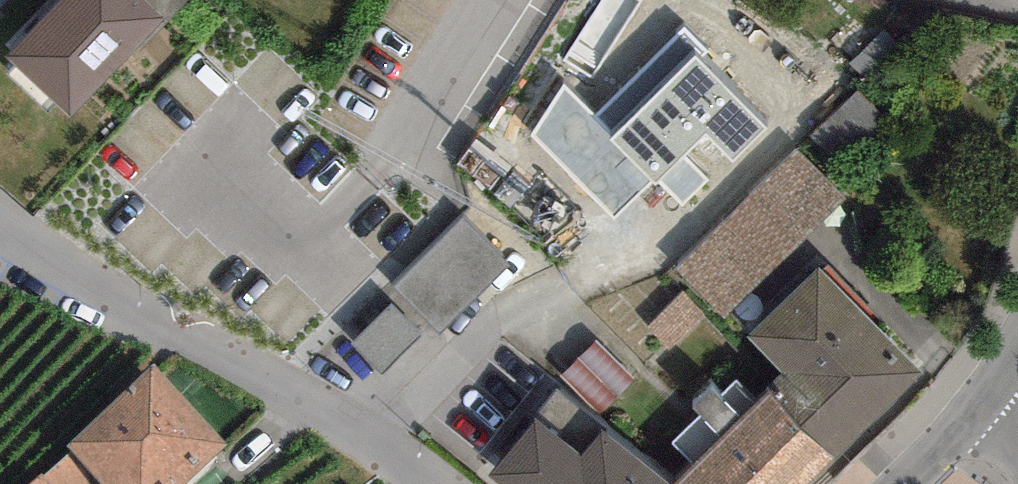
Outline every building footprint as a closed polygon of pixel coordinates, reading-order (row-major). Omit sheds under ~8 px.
[(145,0),(59,0),(7,55),(73,116),(165,19),(145,0)] [(535,134),(613,219),(654,180),(657,185),(660,181),(684,205),(711,181),(683,156),(706,135),(733,161),(766,130),(698,60),(707,51),(685,29),(593,118),(564,88),(535,134)] [(888,114),(858,84),(818,123),(849,154),(888,114)] [(843,199),(795,150),(675,267),(723,316),(843,199)] [(509,265),(462,219),(395,288),(441,334),(509,265)] [(817,267),(746,332),(785,374),(770,389),(834,458),(921,377),(817,267)] [(706,315),(685,293),(649,328),(671,350),(706,315)] [(420,333),(392,305),(355,342),(383,370),(420,333)] [(152,366),(66,445),(73,450),(99,483),(100,483),(184,483),(226,445),(152,366)] [(669,480),(673,483),(807,483),(834,458),(770,389),(669,480)] [(534,418),(489,475),(499,483),(673,483),(669,480),(603,427),(582,453),(534,418)] [(73,450),(29,483),(98,483),(99,483),(73,450)]
